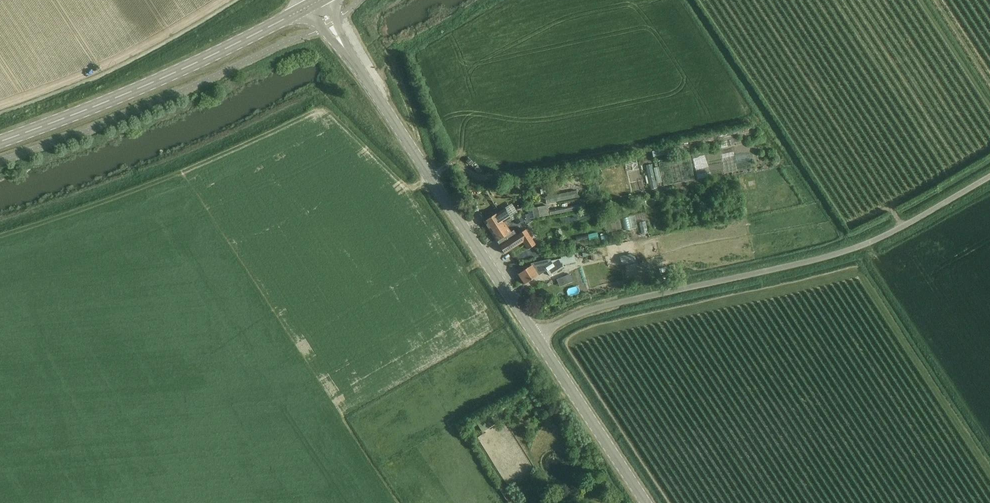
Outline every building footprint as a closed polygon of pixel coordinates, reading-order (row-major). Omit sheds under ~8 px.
[(681,145),(652,151),(653,157),(682,151),(681,145)] [(585,188),(556,190),(557,197),(586,195),(585,188)] [(509,205),(484,221),(490,231),(490,232),(505,223),(505,222),(508,220),(510,222),(514,219),(516,217),(509,205)] [(516,217),(514,219),(517,224),(523,220),(549,215),(547,206),(528,210),(529,214),(521,216),(521,215),(516,217)] [(505,223),(490,232),(497,242),(499,241),(502,245),(517,235),(514,230),(511,232),(505,223)] [(502,245),(500,246),(505,254),(523,242),(528,249),(536,245),(526,229),(517,235),(502,245)] [(523,265),(516,270),(519,273),(518,274),(525,284),(546,270),(550,276),(563,267),(563,265),(572,263),(570,255),(561,257),(561,258),(551,261),(550,259),(530,264),(532,265),(528,268),(526,265),(524,266),(523,265)] [(633,255),(620,258),(622,266),(635,262),(633,255)] [(566,275),(570,283),(584,276),(580,268),(566,275)] [(578,291),(589,289),(588,282),(577,283),(578,291)] [(490,414),(477,423),(480,429),(494,420),(490,414)]
